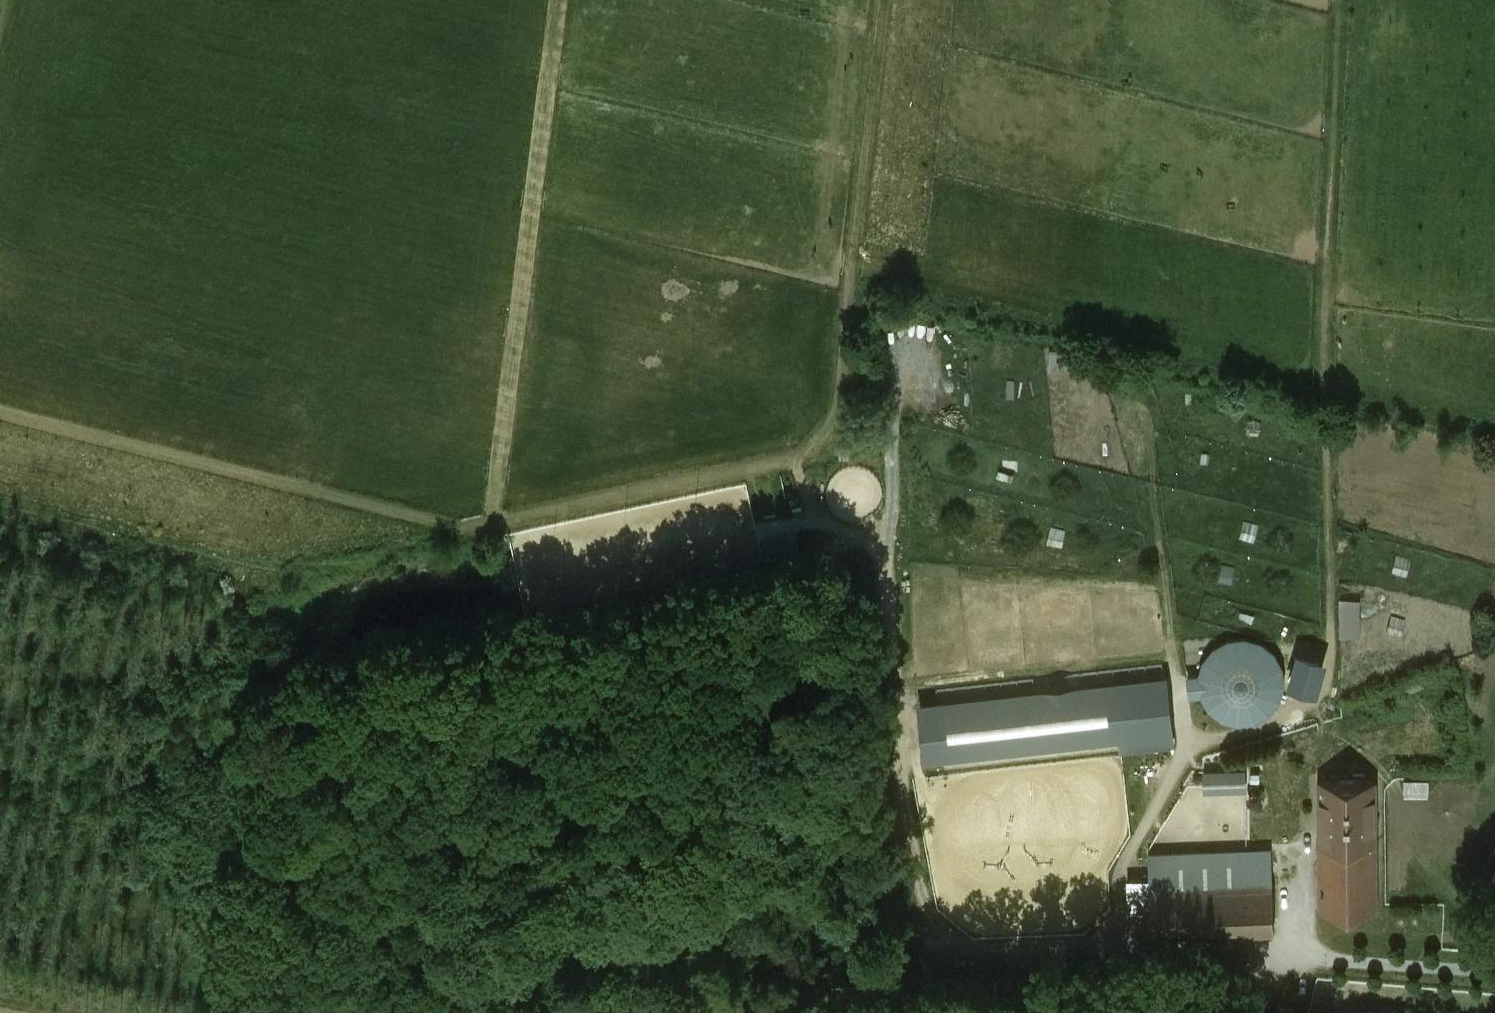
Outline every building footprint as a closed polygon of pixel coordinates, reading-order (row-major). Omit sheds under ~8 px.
[(1361,635),(1361,596),(1340,597),(1341,636),(1361,635)] [(1183,674),(1186,693),(1202,691),(1204,710),(1234,719),(1270,715),(1281,682),(1277,646),(1242,635),(1208,639),(1198,672),(1183,674)] [(1116,738),(1117,748),(1170,744),(1163,673),(910,696),(915,757),(1116,738)] [(1246,788),(1245,765),(1201,767),(1202,790),(1246,788)] [(1429,792),(1429,776),(1405,777),(1405,793),(1429,792)] [(1361,913),(1360,782),(1297,782),(1298,913),(1361,913)] [(1259,946),(1259,850),(1134,851),(1134,946),(1259,946)]
